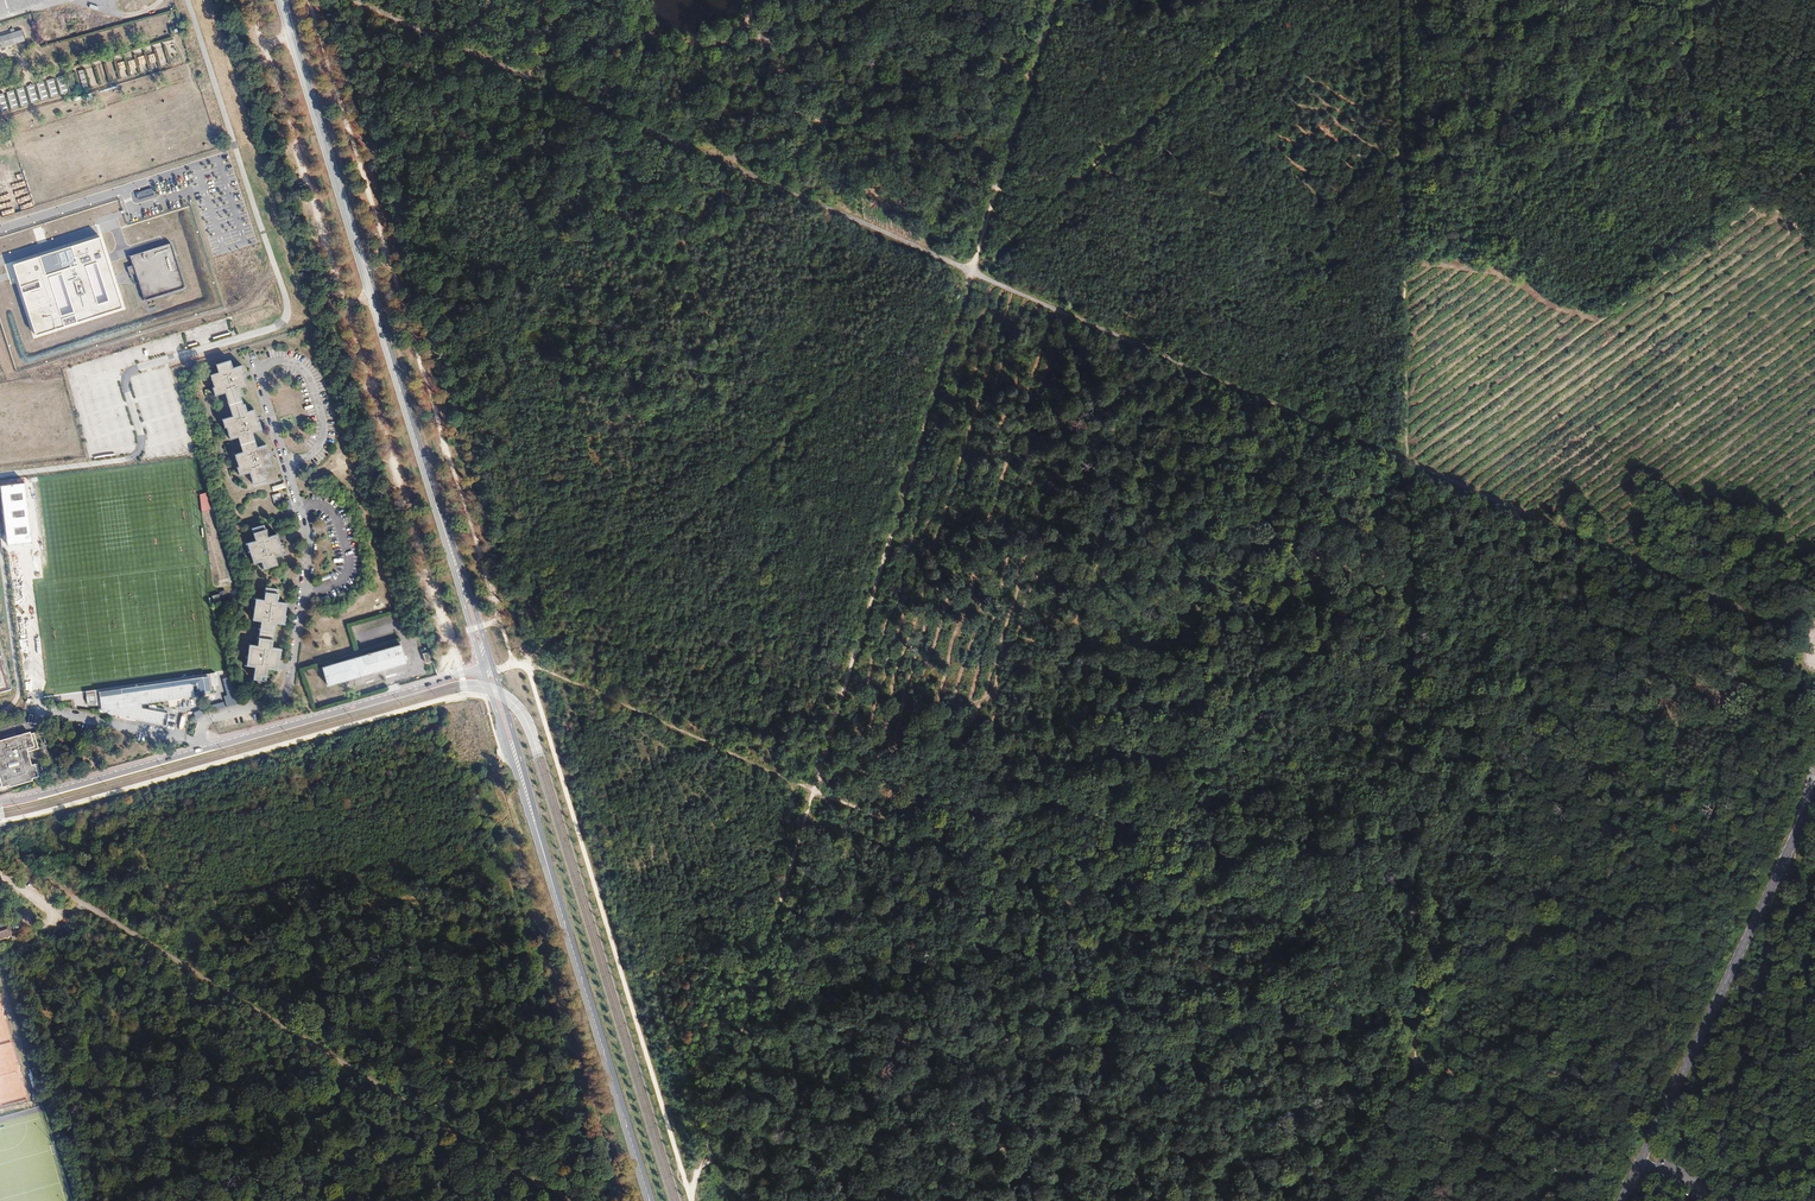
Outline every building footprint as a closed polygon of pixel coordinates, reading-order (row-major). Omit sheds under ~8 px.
[(47,0),(0,0),(0,15),(47,0)] [(0,37),(0,51),(24,44),(20,31),(0,37)] [(134,193),(137,203),(157,198),(154,187),(134,193)] [(130,256),(143,300),(184,286),(170,242),(130,256)] [(105,256),(20,283),(36,332),(121,305),(105,256)] [(189,293),(171,298),(173,306),(191,300),(189,293)] [(231,416),(222,419),(228,439),(237,437),(244,459),(236,462),(243,484),(251,482),(254,491),(268,486),(267,477),(273,475),(267,452),(259,454),(253,432),(260,430),(254,409),(246,411),(239,387),(246,385),(239,364),(232,366),(230,360),(215,364),(217,371),(208,374),(214,394),(224,391),(231,416)] [(25,483),(1,486),(8,546),(32,543),(25,483)] [(198,494),(200,512),(208,511),(206,493),(198,494)] [(279,494),(272,496),(276,506),(283,504),(279,494)] [(255,542),(247,544),(253,564),(261,562),(265,573),(277,568),(275,558),(281,556),(275,537),(268,538),(264,526),(252,530),(255,542)] [(251,623),(258,624),(256,647),(247,646),(245,668),(252,669),(251,681),(265,683),(267,671),(277,672),(280,651),(271,650),(274,627),(282,627),(284,605),(277,605),(278,592),(263,590),(262,602),(253,602),(251,623)] [(398,648),(321,668),(327,688),(404,666),(398,648)] [(423,648),(415,651),(419,666),(428,663),(423,648)] [(10,690),(11,684),(8,680),(7,673),(5,671),(4,667),(3,664),(3,659),(0,656),(0,692),(2,691),(6,691),(8,690),(10,690)] [(99,699),(99,704),(100,713),(105,712),(109,712),(108,715),(127,719),(127,721),(165,729),(167,716),(141,711),(141,707),(212,697),(210,677),(98,691),(99,699)] [(221,679),(225,695),(221,696),(222,702),(210,705),(211,710),(234,705),(227,677),(221,679)] [(99,704),(97,704),(98,715),(127,721),(127,719),(108,715),(109,712),(105,712),(100,713),(99,704)] [(0,738),(0,785),(1,785),(2,790),(37,780),(34,767),(28,769),(23,753),(32,751),(27,731),(0,738)] [(12,925),(0,928),(0,943),(16,938),(12,925)]
